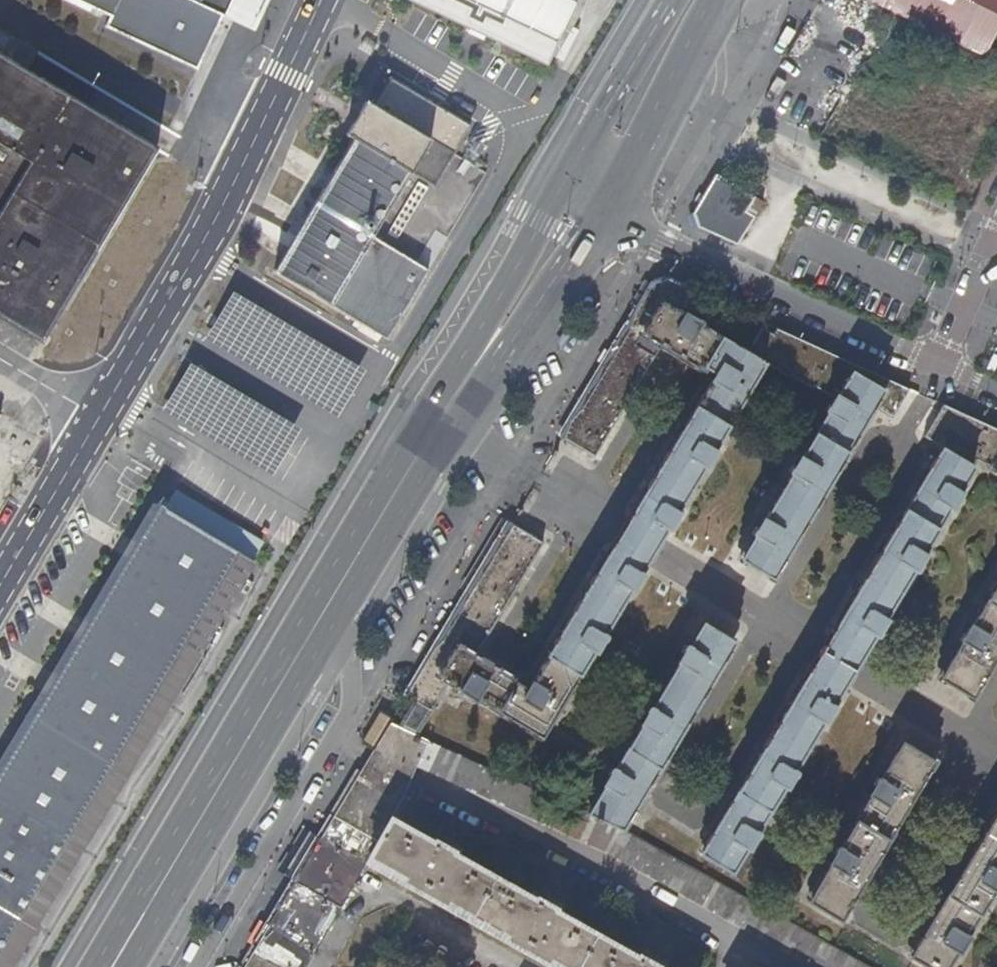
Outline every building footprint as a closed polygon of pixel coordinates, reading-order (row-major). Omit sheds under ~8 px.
[(201,67),(232,0),(79,0),(111,15),(105,26),(201,67)] [(547,63),(577,0),(412,0),(547,63)] [(810,15),(839,28),(855,0),(819,0),(810,15)] [(839,28),(870,44),(888,13),(897,0),(855,0),(839,28)] [(888,13),(933,35),(981,58),(981,57),(982,57),(984,57),(996,26),(996,0),(897,0),(888,13)] [(39,338),(153,145),(0,53),(0,315),(39,338)] [(272,269),(386,336),(485,173),(455,155),(473,124),(389,73),(372,102),(366,98),(346,131),(354,135),(272,269)] [(731,245),(757,200),(711,174),(683,222),(731,245)] [(454,604),(416,667),(443,684),(534,736),(584,650),(590,654),(601,635),(595,631),(620,587),(628,592),(637,574),(632,570),(632,569),(644,549),(657,526),(665,530),(675,512),(668,508),(681,484),(693,467),(700,470),(711,451),(704,447),(713,432),(754,364),(800,388),(818,398),(807,418),(812,420),(812,421),(802,438),(791,455),(787,452),(776,470),(781,474),(756,516),(751,513),(746,519),(740,532),(744,535),(731,558),(763,577),(789,534),(813,494),(832,462),(847,436),(862,411),(862,410),(885,423),(904,391),(819,352),(766,327),(762,335),(748,328),(734,351),(698,330),(678,319),(674,315),(688,291),(659,278),(645,282),(620,324),(598,361),(583,387),(554,434),(589,456),(652,350),(693,372),(696,369),(705,374),(666,440),(612,530),(601,549),(523,680),(518,687),(511,680),(469,656),(479,638),(515,578),(537,542),(502,521),(454,604)] [(198,343),(337,409),(360,360),(221,295),(198,343)] [(267,472),(293,424),(181,363),(155,411),(267,472)] [(936,405),(915,440),(930,449),(931,450),(906,492),(869,553),(834,611),(811,649),(792,680),(753,744),(713,810),(689,850),(722,870),(737,847),(742,851),(753,833),(748,829),(773,788),(778,790),(790,772),(785,768),(795,750),(810,726),(815,728),(826,712),(822,708),(834,687),(844,669),(868,630),(873,633),(884,615),(879,613),(892,589),(904,572),(909,574),(920,556),(915,554),(925,536),(941,509),(947,512),(958,492),(953,490),(966,468),(991,482),(993,478),(996,480),(996,433),(959,416),(936,405)] [(0,768),(0,966),(14,966),(184,681),(220,622),(254,565),(250,563),(163,511),(156,506),(0,768)] [(995,560),(983,579),(987,582),(973,606),(962,623),(957,621),(946,638),(952,642),(940,662),(930,678),(963,696),(993,646),(996,640),(996,561),(995,560)] [(614,828),(724,640),(692,621),(678,646),(672,642),(662,660),(667,663),(642,705),(637,702),(626,721),(631,723),(630,725),(606,766),(601,764),(589,784),(592,785),(577,811),(579,812),(614,828)] [(220,622),(184,681),(179,715),(214,656),(220,622)] [(413,735),(443,684),(416,667),(399,696),(407,701),(393,725),(413,735)] [(336,900),(361,856),(397,876),(396,881),(439,905),(442,903),(499,935),(497,939),(542,965),(545,961),(556,966),(646,966),(533,903),(437,849),(384,818),(400,789),(405,779),(410,765),(493,802),(594,849),(635,873),(725,923),(803,966),(859,966),(845,959),(803,935),(753,906),(676,862),(620,831),(614,828),(579,812),(577,811),(540,793),(486,768),(430,742),(416,736),(413,735),(393,725),(384,721),(340,794),(295,869),(279,896),(238,966),(300,966),(336,900)] [(826,920),(924,761),(891,742),(869,778),(863,775),(853,792),(858,796),(832,838),(827,834),(816,853),(821,856),(794,900),(826,920)] [(975,835),(943,887),(904,951),(901,957),(917,966),(936,966),(944,953),(950,956),(961,938),(956,935),(982,892),(988,895),(996,879),(996,875),(994,874),(996,869),(996,798),(975,835)]
